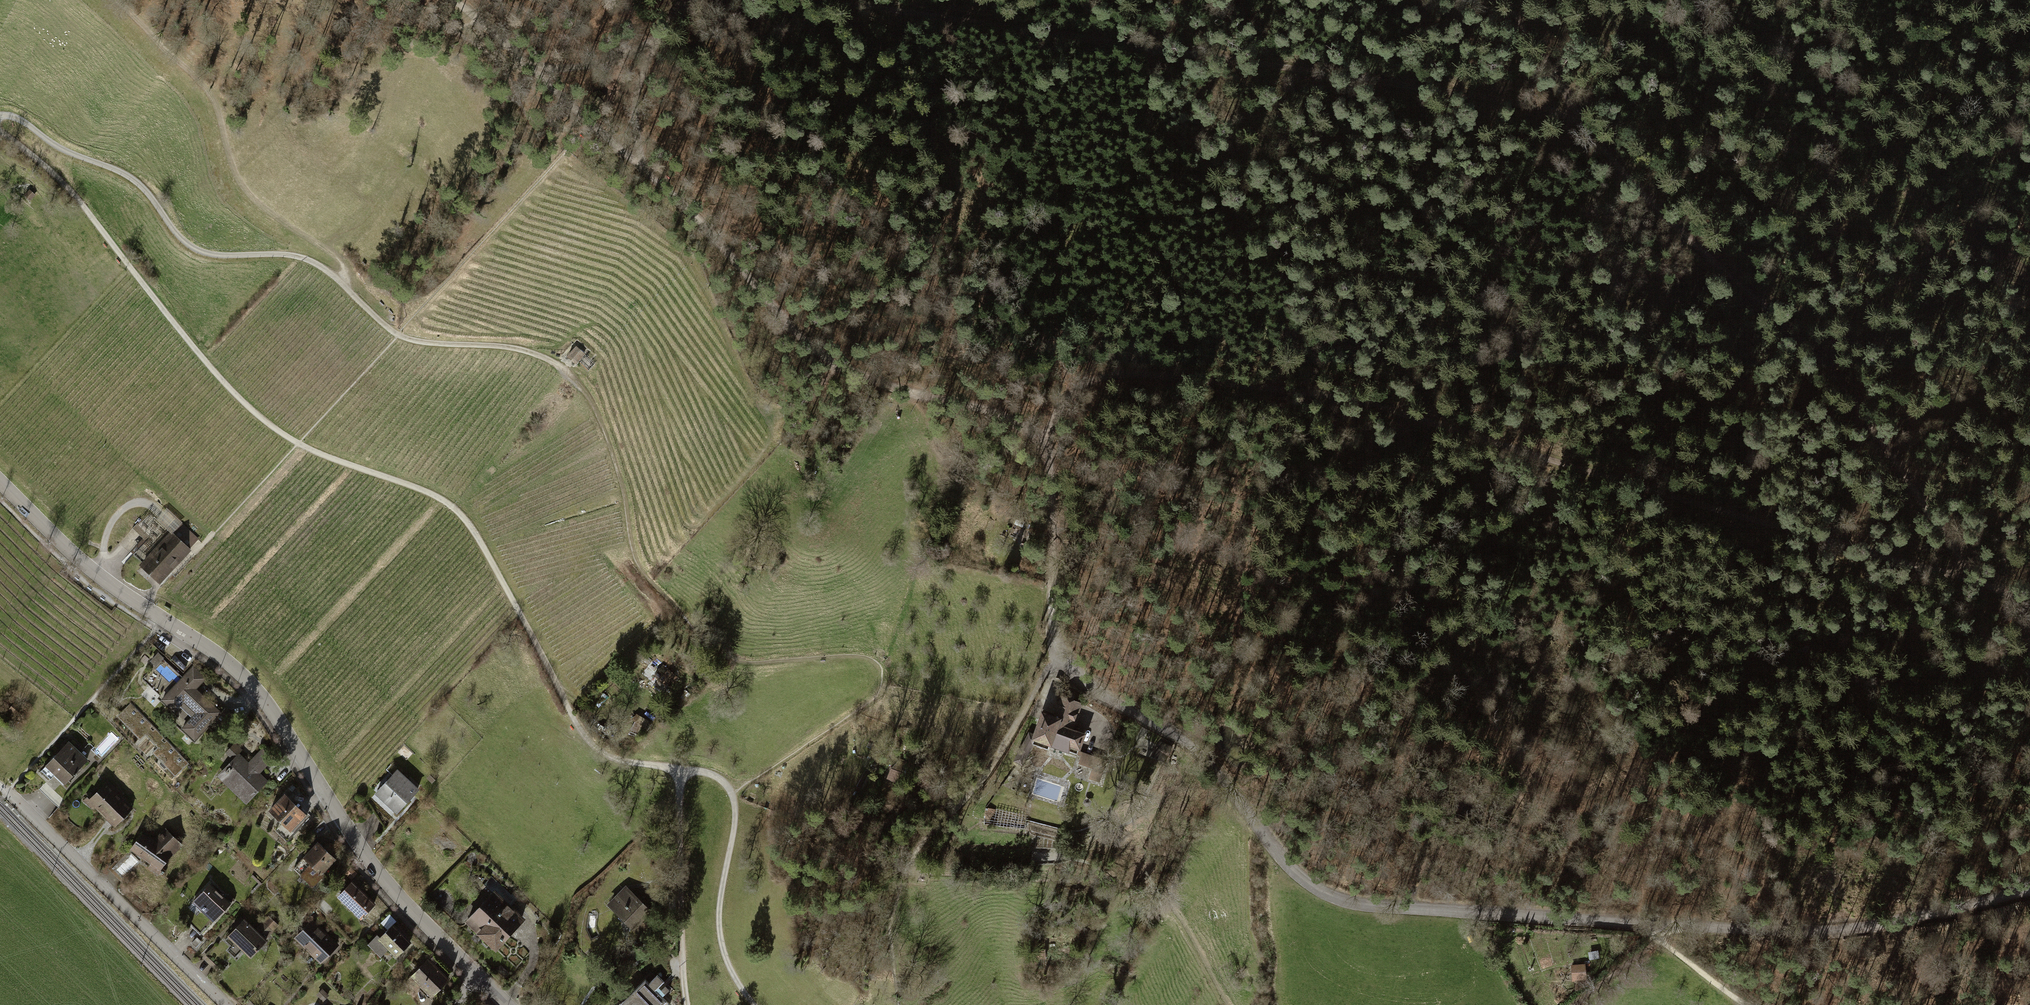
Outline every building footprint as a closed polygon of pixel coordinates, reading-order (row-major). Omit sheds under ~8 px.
[(592,95),(591,101),(597,105),(604,103),(604,96),(598,92),(592,95)] [(584,352),(575,345),(566,357),(575,364),(584,352)] [(194,542),(170,522),(132,568),(155,588),(194,542)] [(164,657),(158,651),(149,660),(156,666),(164,657)] [(674,680),(678,676),(665,664),(656,673),(667,683),(671,678),(674,680)] [(226,708),(222,712),(197,689),(206,679),(193,666),(171,690),(168,688),(158,699),(174,713),(180,706),(191,716),(179,729),(194,743),(219,715),(225,720),(231,713),(226,708)] [(1056,716),(1044,711),(1031,746),(1053,754),(1054,750),(1081,760),(1089,736),(1076,731),(1086,702),(1064,694),(1056,716)] [(9,710),(18,717),(24,710),(15,703),(9,710)] [(153,726),(131,703),(118,715),(140,738),(153,726)] [(164,738),(155,729),(148,735),(157,745),(164,738)] [(1157,753),(1165,741),(1159,737),(1152,750),(1157,753)] [(54,776),(64,785),(89,758),(82,752),(85,750),(76,742),(74,744),(69,739),(39,770),(50,780),(54,776)] [(189,763),(167,740),(154,752),(176,775),(189,763)] [(266,744),(249,762),(240,753),(244,749),(236,741),(221,756),(229,764),(217,776),(246,804),(269,781),(261,773),(278,756),(266,744)] [(1108,765),(1086,757),(1082,768),(1095,773),(1092,784),(1101,787),(1108,765)] [(907,763),(900,760),(896,770),(892,769),(888,778),(901,783),(904,774),(902,773),(907,763)] [(420,789),(398,768),(375,793),(376,794),(372,799),(392,817),(396,812),(397,813),(420,789)] [(440,774),(435,770),(428,778),(433,782),(440,774)] [(116,788),(107,780),(91,799),(87,796),(83,801),(92,809),(93,807),(115,826),(132,808),(125,802),(127,800),(115,790),(116,788)] [(269,809),(292,831),(308,814),(286,793),(269,809)] [(154,840),(142,831),(130,849),(148,861),(146,865),(160,874),(172,856),(184,845),(165,827),(154,840)] [(312,886),(338,859),(319,840),(293,866),(312,886)] [(352,868),(346,874),(352,880),(358,874),(352,868)] [(465,921),(496,949),(525,917),(509,902),(514,896),(490,875),(482,884),(491,892),(465,921)] [(214,921),(232,901),(211,881),(188,906),(198,915),(202,910),(214,921)] [(353,881),(338,896),(362,918),(376,903),(353,881)] [(627,885),(607,904),(630,927),(624,951),(635,953),(642,922),(648,916),(646,913),(650,909),(627,885)] [(257,928),(242,914),(220,936),(231,946),(227,950),(235,958),(243,949),(252,958),(268,941),(267,939),(274,931),(273,931),(264,921),(257,928)] [(269,916),(264,921),(273,931),(279,925),(269,916)] [(313,918),(295,937),(322,963),(340,944),(313,918)] [(414,940),(395,922),(380,938),(377,935),(368,944),(382,957),(389,950),(397,957),(414,940)] [(1590,951),(1592,957),(1601,955),(1600,949),(1590,951)] [(421,987),(433,997),(450,978),(428,958),(406,982),(417,992),(421,987)] [(1573,965),(1574,978),(1590,977),(1589,964),(1573,965)] [(669,1004),(658,993),(662,990),(665,993),(669,990),(663,983),(664,981),(657,974),(649,982),(646,978),(629,995),(631,997),(623,1004),(668,1004),(669,1004)] [(329,995),(322,989),(316,995),(323,1002),(329,995)]
